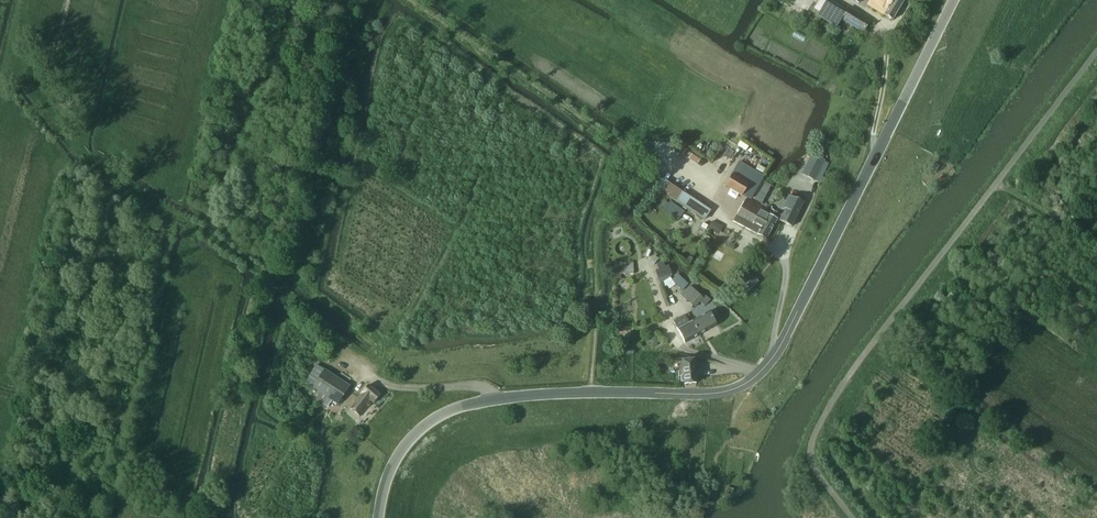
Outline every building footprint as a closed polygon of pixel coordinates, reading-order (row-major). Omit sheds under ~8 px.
[(817,17),(836,28),(841,20),(848,8),(834,0),(827,0),(817,17)] [(904,0),(871,0),(868,5),(892,20),(904,0)] [(848,8),(841,20),(862,32),(869,21),(848,8)] [(812,155),(802,175),(814,181),(824,161),(812,155)] [(750,199),(760,182),(735,167),(724,186),(742,196),(742,195),(750,199)] [(672,195),(670,197),(704,220),(711,211),(669,183),(664,190),(672,195)] [(765,184),(755,199),(761,203),(770,186),(765,184)] [(791,227),(803,202),(789,195),(785,202),(782,200),(779,206),(785,209),(782,216),(782,217),(779,221),(791,227)] [(782,217),(782,216),(771,209),(769,212),(772,214),(770,217),(760,211),(762,209),(745,199),(733,221),(758,235),(759,237),(763,239),(764,238),(766,239),(776,220),(779,221),(782,217)] [(665,201),(661,206),(664,209),(664,210),(689,229),(696,221),(670,201),(668,203),(665,201)] [(715,234),(720,225),(712,221),(707,230),(715,234)] [(633,274),(633,263),(611,263),(611,274),(613,274),(620,274),(633,274)] [(749,292),(757,281),(747,273),(739,283),(749,292)] [(671,280),(682,290),(688,284),(677,274),(671,280)] [(702,298),(690,286),(682,295),(694,307),(702,298)] [(692,321),(699,335),(717,325),(709,312),(692,321)] [(685,343),(699,335),(692,321),(689,323),(684,315),(673,321),(685,343)] [(656,338),(651,335),(647,338),(647,343),(652,345),(656,343),(656,338)] [(684,384),(696,383),(693,359),(682,360),(684,384)] [(338,405),(349,386),(323,370),(312,388),(338,405)] [(373,403),(380,395),(368,385),(361,393),(358,399),(351,409),(360,416),(372,402),(373,403)]
